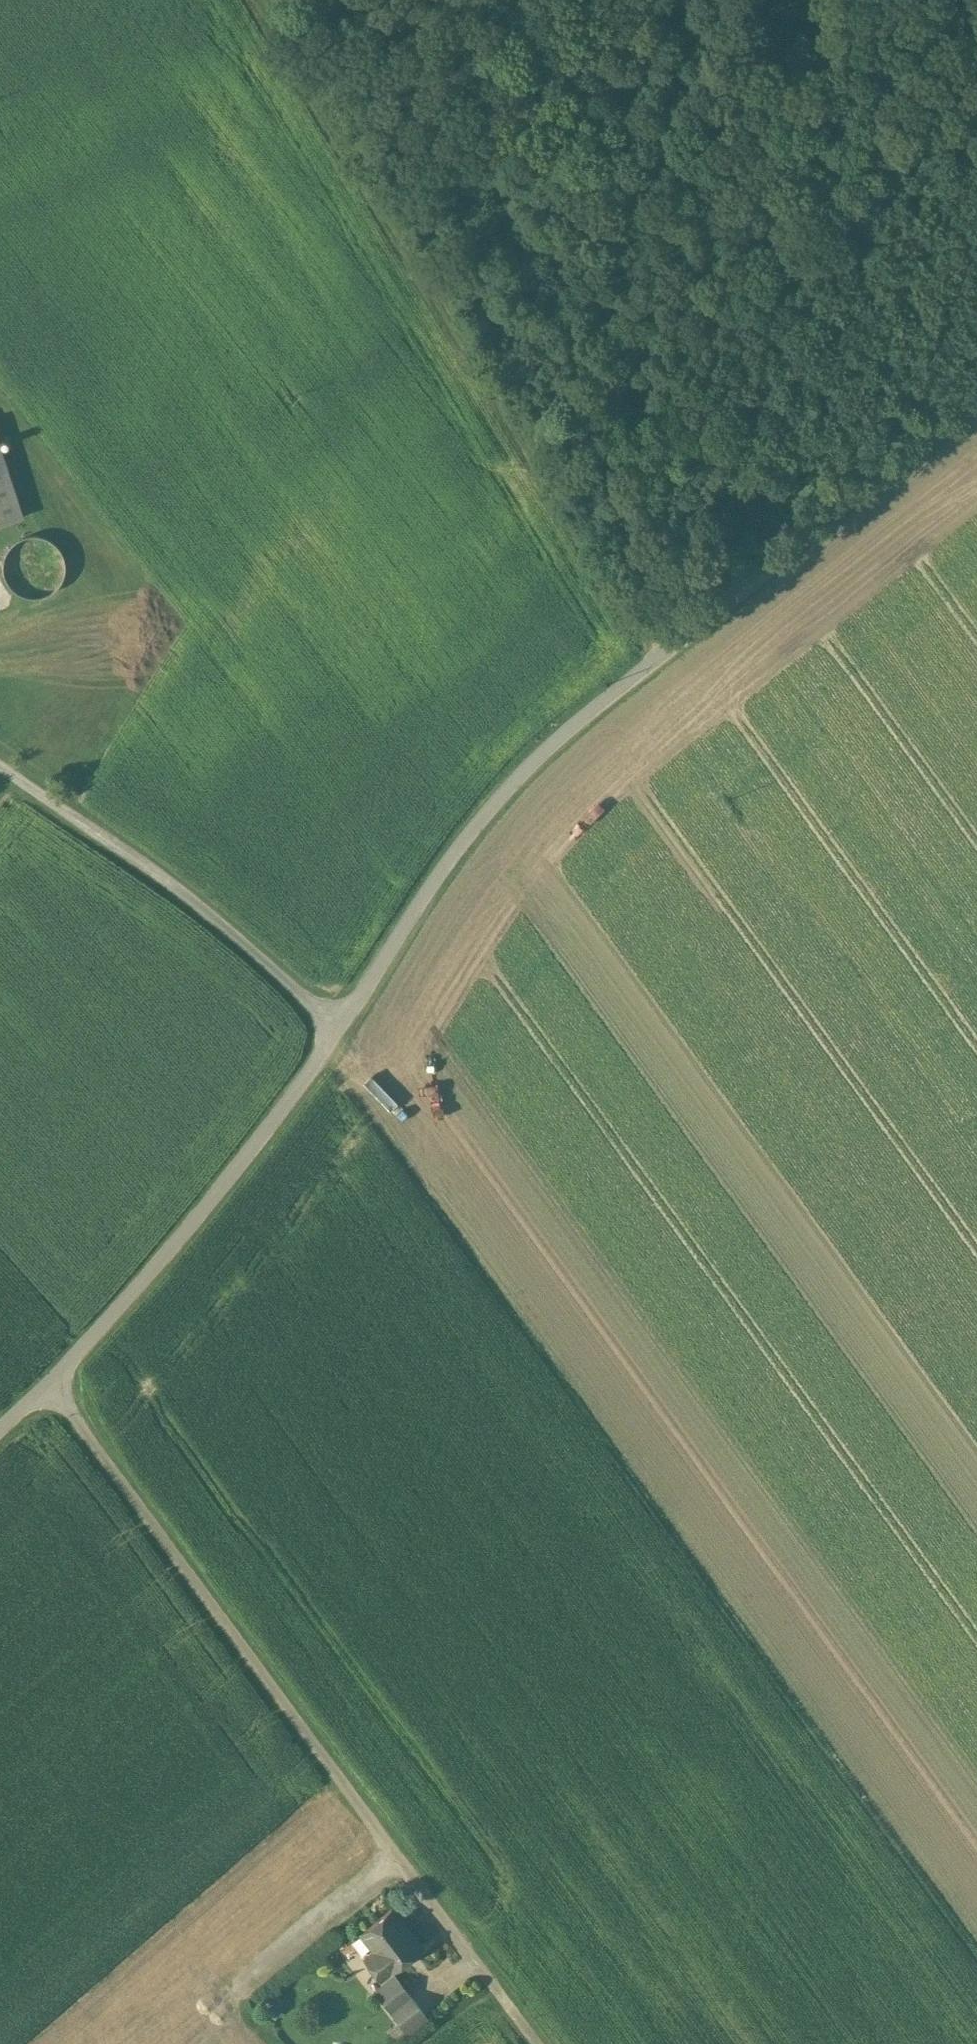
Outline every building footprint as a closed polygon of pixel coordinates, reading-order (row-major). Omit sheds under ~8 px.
[(22,517),(0,451),(0,524),(22,517)] [(48,540),(43,538),(37,537),(32,537),(27,538),(22,539),(18,541),(14,544),(10,547),(8,550),(6,553),(3,558),(2,561),(2,564),(1,568),(2,572),(2,575),(3,578),(4,580),(6,583),(8,586),(11,589),(15,593),(19,596),(23,597),(30,599),(36,599),(43,598),(47,597),(52,594),(56,591),(59,589),(61,587),(63,583),(66,578),(67,574),(67,571),(68,568),(67,564),(66,559),(65,556),(62,551),(59,547),(54,543),(48,540)] [(391,1907),(361,1931),(375,1950),(365,1958),(380,1977),(390,1969),(391,1970),(407,1958),(404,1954),(418,1942),(391,1907)] [(402,1984),(382,2000),(406,2031),(427,2014),(395,1974),(402,1984)]
